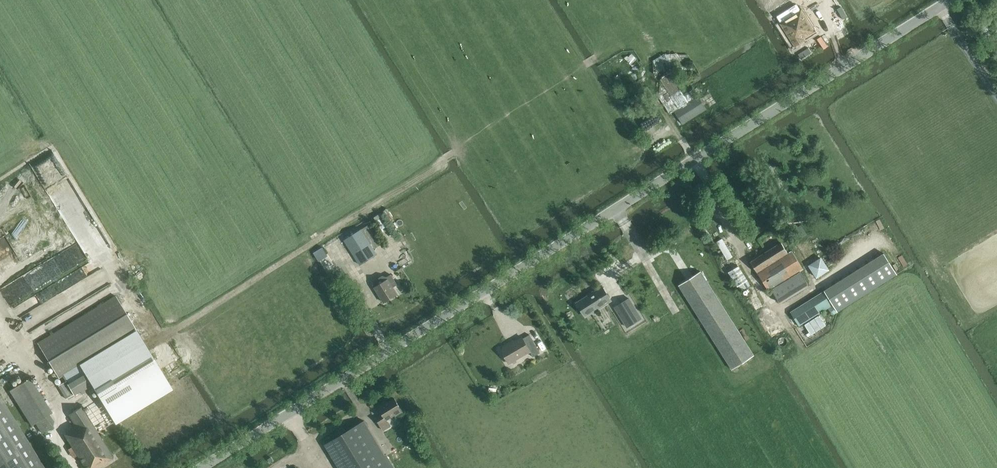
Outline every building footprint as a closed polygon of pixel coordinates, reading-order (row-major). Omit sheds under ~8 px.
[(795,2),(775,15),(779,22),(792,43),(793,46),(804,40),(802,38),(814,31),(800,9),(799,9),(795,2)] [(653,59),(659,72),(675,63),(671,56),(669,57),(667,52),(653,59)] [(698,95),(674,111),(682,124),(706,109),(698,95)] [(380,213),(374,217),(375,218),(377,221),(383,217),(381,215),(380,213)] [(369,224),(362,229),(344,240),(360,265),(377,254),(374,249),(382,244),(369,224)] [(809,286),(800,271),(804,269),(792,251),(788,253),(781,242),(751,262),(769,291),(771,289),(780,304),(809,286)] [(883,253),(824,290),(833,304),(838,312),(897,274),(883,253)] [(817,278),(830,270),(822,257),(809,265),(817,278)] [(26,332),(91,298),(81,278),(83,278),(81,274),(93,268),(101,264),(98,259),(50,284),(56,296),(18,316),(26,332)] [(728,272),(738,287),(748,280),(738,266),(728,272)] [(678,285),(732,370),(754,355),(701,271),(678,285)] [(374,281),(373,285),(384,303),(398,294),(393,286),(397,284),(391,274),(387,276),(383,276),(374,281)] [(585,317),(611,301),(602,287),(577,303),(585,317)] [(115,295),(36,344),(58,379),(62,377),(65,381),(57,386),(65,399),(79,391),(81,393),(92,386),(80,366),(137,331),(115,295)] [(629,298),(615,307),(627,327),(641,318),(629,298)] [(137,331),(80,366),(92,386),(114,422),(115,423),(116,423),(172,388),(137,331)] [(501,349),(510,364),(530,352),(533,357),(540,352),(530,334),(523,338),(522,337),(501,349)] [(54,422),(49,415),(52,413),(29,378),(10,391),(32,426),(35,423),(42,434),(52,427),(54,422)] [(0,397),(0,467),(44,467),(0,397)] [(376,418),(384,430),(391,426),(388,420),(395,415),(396,416),(403,412),(395,398),(386,403),(386,402),(378,407),(382,413),(376,418)] [(81,407),(68,415),(74,425),(70,428),(71,429),(64,434),(86,467),(99,467),(113,459),(81,407)] [(325,445),(339,467),(392,467),(364,421),(325,445)]
